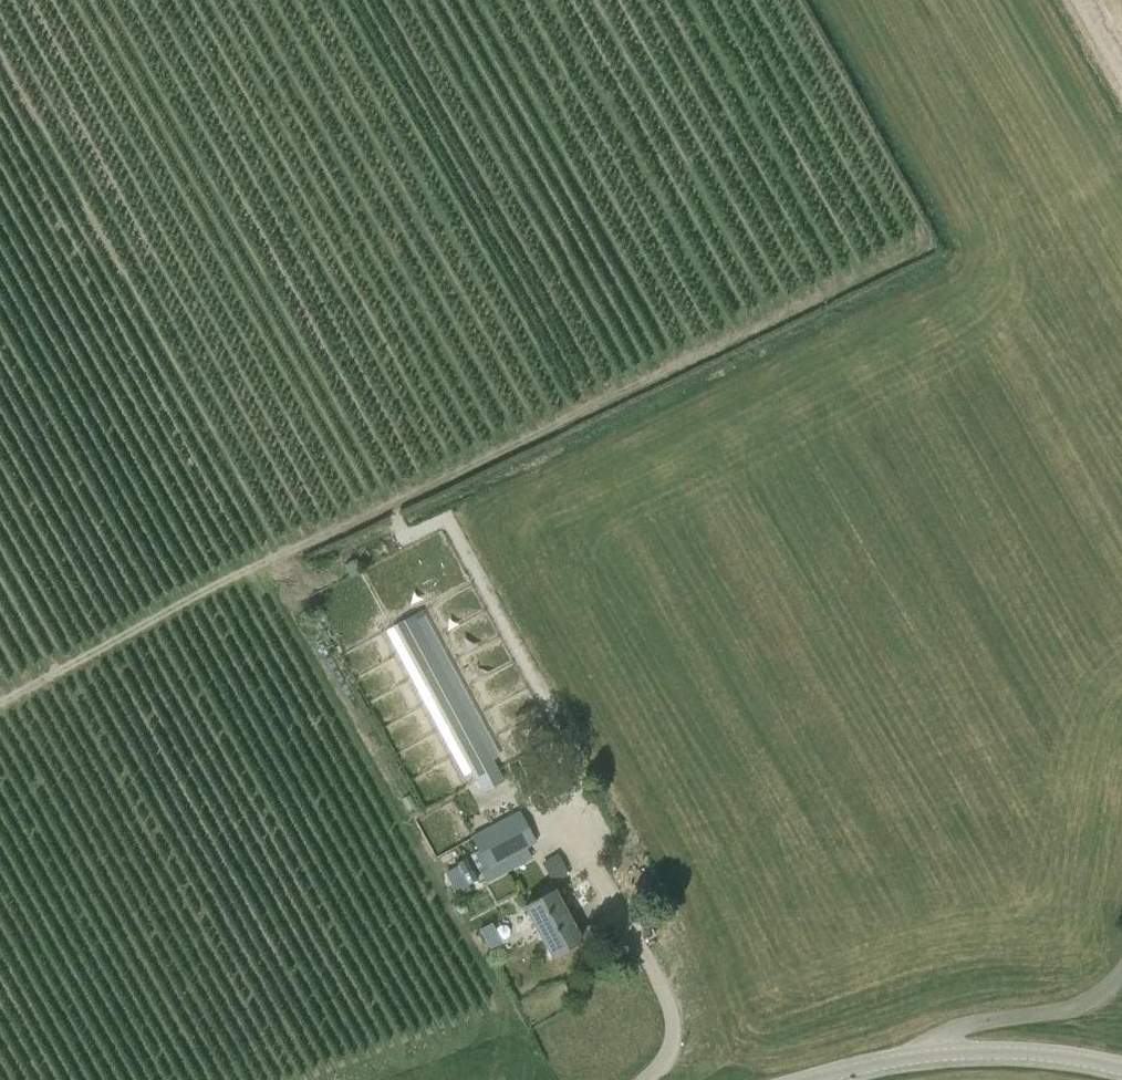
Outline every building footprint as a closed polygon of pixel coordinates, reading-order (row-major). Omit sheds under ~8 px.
[(472,772),(476,780),(483,791),(503,780),(497,769),(493,760),(500,756),(422,610),(386,629),(464,776),(472,772)] [(474,837),(471,838),(487,869),(479,873),(485,884),(533,859),(527,849),(537,844),(519,812),(496,825),(488,809),(465,821),(474,837)] [(548,878),(568,872),(563,851),(542,857),(548,878)] [(553,888),(523,904),(551,955),(580,939),(553,888)]
